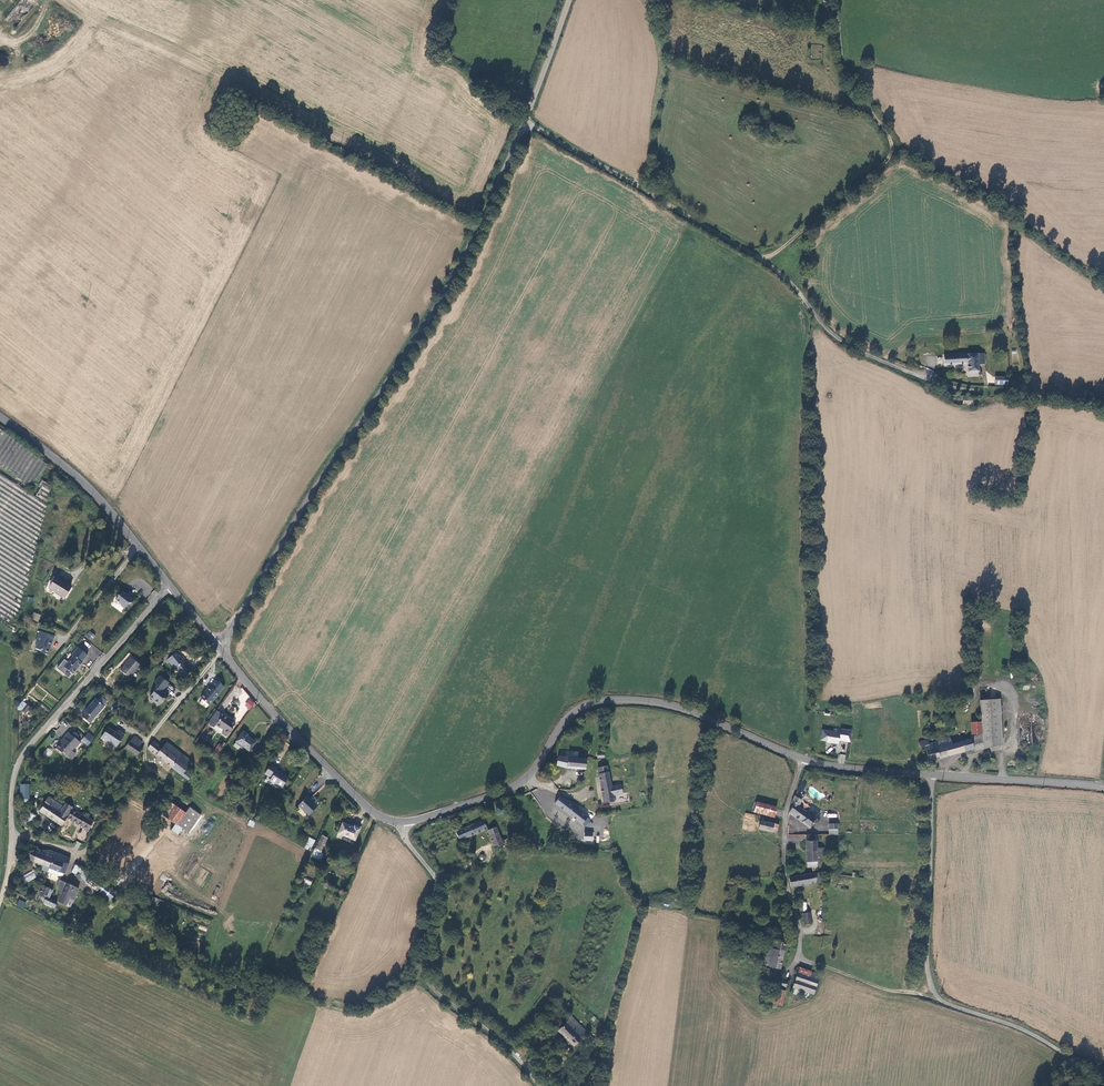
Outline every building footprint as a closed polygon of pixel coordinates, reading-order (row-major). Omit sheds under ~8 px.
[(986,366),(984,354),(944,356),(944,365),(967,364),(968,373),(980,373),(979,365),(986,366)] [(1008,378),(995,377),(995,385),(1008,385),(1008,378)] [(973,398),(952,395),(951,404),(972,407),(973,398)] [(36,496),(46,502),(51,494),(49,493),(52,490),(46,486),(48,484),(43,481),(39,487),(41,489),(36,496)] [(49,587),(65,598),(71,587),(55,577),(49,587)] [(126,595),(122,591),(120,593),(118,593),(119,595),(115,599),(120,603),(121,605),(125,608),(128,603),(131,603),(134,599),(127,593),(126,595)] [(34,612),(31,620),(38,623),(40,615),(34,612)] [(35,630),(38,623),(31,620),(28,627),(35,630)] [(91,641),(96,636),(90,630),(85,636),(91,641)] [(53,637),(39,631),(35,642),(37,642),(35,648),(40,650),(40,652),(47,655),(49,649),(48,649),(48,646),(50,647),(53,637)] [(87,655),(77,647),(71,655),(72,655),(63,666),(73,674),(82,664),(81,663),(87,655)] [(190,669),(184,662),(186,660),(182,655),(180,657),(179,654),(178,655),(175,652),(165,660),(167,663),(170,662),(178,673),(178,672),(181,676),(190,669)] [(129,678),(140,665),(131,658),(121,671),(129,678)] [(163,690),(168,683),(159,676),(153,684),(156,686),(153,691),(152,692),(149,697),(152,700),(152,701),(157,705),(160,700),(162,698),(164,699),(168,694),(163,690)] [(224,687),(216,680),(210,686),(209,686),(206,690),(207,691),(201,698),(209,705),(224,687)] [(90,724),(104,707),(94,699),(84,711),(85,712),(82,716),(90,724)] [(244,705),(249,710),(255,704),(250,699),(244,705)] [(980,700),(982,722),(982,733),(982,734),(987,749),(1000,745),(997,699),(980,700)] [(17,708),(22,712),(27,704),(23,701),(17,708)] [(31,707),(27,704),(22,712),(25,714),(31,707)] [(214,728),(216,725),(222,715),(216,710),(207,724),(214,728)] [(226,737),(235,723),(227,717),(227,718),(222,715),(216,725),(224,730),(222,733),(226,737)] [(971,734),(982,733),(982,722),(971,723),(971,734)] [(64,723),(61,727),(60,727),(56,733),(61,736),(69,726),(64,723)] [(108,741),(109,742),(116,733),(108,728),(101,738),(107,742),(108,741)] [(840,736),(843,737),(844,730),(839,730),(839,732),(828,730),(826,743),(838,745),(840,736)] [(249,751),(255,742),(247,736),(248,735),(243,731),(236,741),(249,751)] [(116,748),(124,736),(117,732),(116,733),(109,742),(111,743),(110,744),(116,748)] [(79,743),(67,733),(62,738),(63,739),(56,749),(60,753),(62,753),(70,760),(75,754),(71,751),(74,747),(75,748),(79,743)] [(87,733),(84,737),(87,740),(91,743),(94,738),(87,733)] [(976,751),(987,749),(982,734),(970,737),(971,739),(974,748),(975,748),(976,751)] [(139,746),(141,743),(133,737),(130,741),(126,748),(136,756),(142,749),(139,746)] [(974,748),(971,739),(952,744),(950,738),(947,739),(928,744),(927,739),(919,742),(920,747),(924,746),(928,760),(974,748)] [(146,749),(188,780),(192,776),(185,771),(192,761),(167,741),(161,748),(152,741),(146,749)] [(46,748),(43,755),(50,757),(52,750),(46,748)] [(568,768),(586,770),(587,766),(586,762),(585,759),(575,759),(558,757),(557,765),(568,768)] [(282,788),(288,778),(276,771),(278,766),(271,762),(265,774),(271,777),(269,781),(282,788)] [(612,783),(631,779),(629,767),(609,771),(612,783)] [(603,803),(613,802),(614,802),(613,796),(623,795),(621,785),(611,787),(608,772),(598,773),(603,803)] [(801,782),(797,790),(802,793),(806,784),(801,782)] [(21,806),(29,806),(29,784),(21,784),(21,806)] [(811,828),(821,814),(811,807),(807,812),(798,807),(802,800),(794,795),(791,803),(793,804),(788,814),(811,828)] [(317,806),(307,796),(298,806),(308,816),(317,806)] [(39,811),(61,826),(66,818),(59,813),(63,806),(49,797),(39,811)] [(579,811),(560,797),(554,804),(581,826),(587,819),(579,811)] [(161,813),(167,817),(175,806),(169,802),(161,813)] [(774,818),(777,807),(756,802),(753,813),(774,818)] [(66,818),(72,807),(65,803),(63,806),(59,813),(66,818)] [(177,825),(185,814),(175,806),(167,817),(175,823),(177,825)] [(189,808),(185,814),(177,825),(181,828),(187,831),(199,815),(189,808)] [(88,832),(93,822),(74,810),(68,819),(88,832)] [(30,827),(36,815),(30,811),(24,823),(30,827)] [(250,819),(247,824),(253,827),(256,822),(250,819)] [(590,821),(587,819),(581,826),(585,828),(590,821)] [(459,841),(487,830),(486,828),(488,827),(487,825),(485,825),(483,820),(456,832),(459,841)] [(774,824),(760,821),(758,830),(772,833),(774,824)] [(177,825),(175,823),(171,829),(177,834),(181,828),(177,825)] [(354,828),(341,823),(337,834),(354,840),(359,828),(354,826),(354,828)] [(829,825),(829,835),(838,835),(838,824),(833,824),(833,825),(829,825)] [(503,845),(496,827),(488,831),(495,848),(503,845)] [(812,871),(817,871),(817,859),(817,850),(816,835),(806,835),(807,867),(812,867),(812,871)] [(327,838),(321,836),(315,849),(321,852),(327,838)] [(29,860),(50,869),(57,853),(49,849),(41,849),(40,853),(36,851),(34,856),(31,855),(29,860)] [(59,872),(64,874),(70,858),(57,853),(50,869),(49,872),(57,875),(59,872)] [(84,870),(75,865),(72,872),(74,874),(76,871),(82,874),(84,870)] [(25,882),(36,878),(33,870),(22,875),(25,882)] [(91,874),(84,870),(82,874),(81,877),(81,880),(86,883),(91,874)] [(791,887),(823,881),(821,873),(818,874),(789,878),(791,887)] [(86,884),(97,891),(98,890),(103,882),(91,874),(86,883),(86,884)] [(60,894),(61,894),(62,895),(67,884),(59,880),(58,883),(60,894)] [(114,890),(103,882),(98,890),(109,897),(114,890)] [(61,894),(58,901),(71,907),(78,889),(67,884),(62,895),(61,894)] [(48,892),(52,894),(54,890),(43,886),(37,899),(44,902),(45,899),(48,892)] [(24,903),(18,899),(15,905),(22,908),(24,903)] [(37,901),(55,908),(57,902),(50,899),(49,900),(45,899),(44,902),(37,899),(37,901)] [(779,970),(786,943),(776,940),(775,946),(768,944),(765,956),(763,966),(779,970)] [(799,968),(797,974),(811,979),(813,973),(799,968)] [(809,993),(812,995),(819,975),(813,973),(811,979),(797,974),(792,988),(809,993)] [(807,999),(809,993),(792,988),(790,994),(807,999)] [(785,992),(773,990),(770,1002),(781,1005),(785,992)] [(587,1032),(571,1017),(558,1030),(574,1046),(587,1032)]
